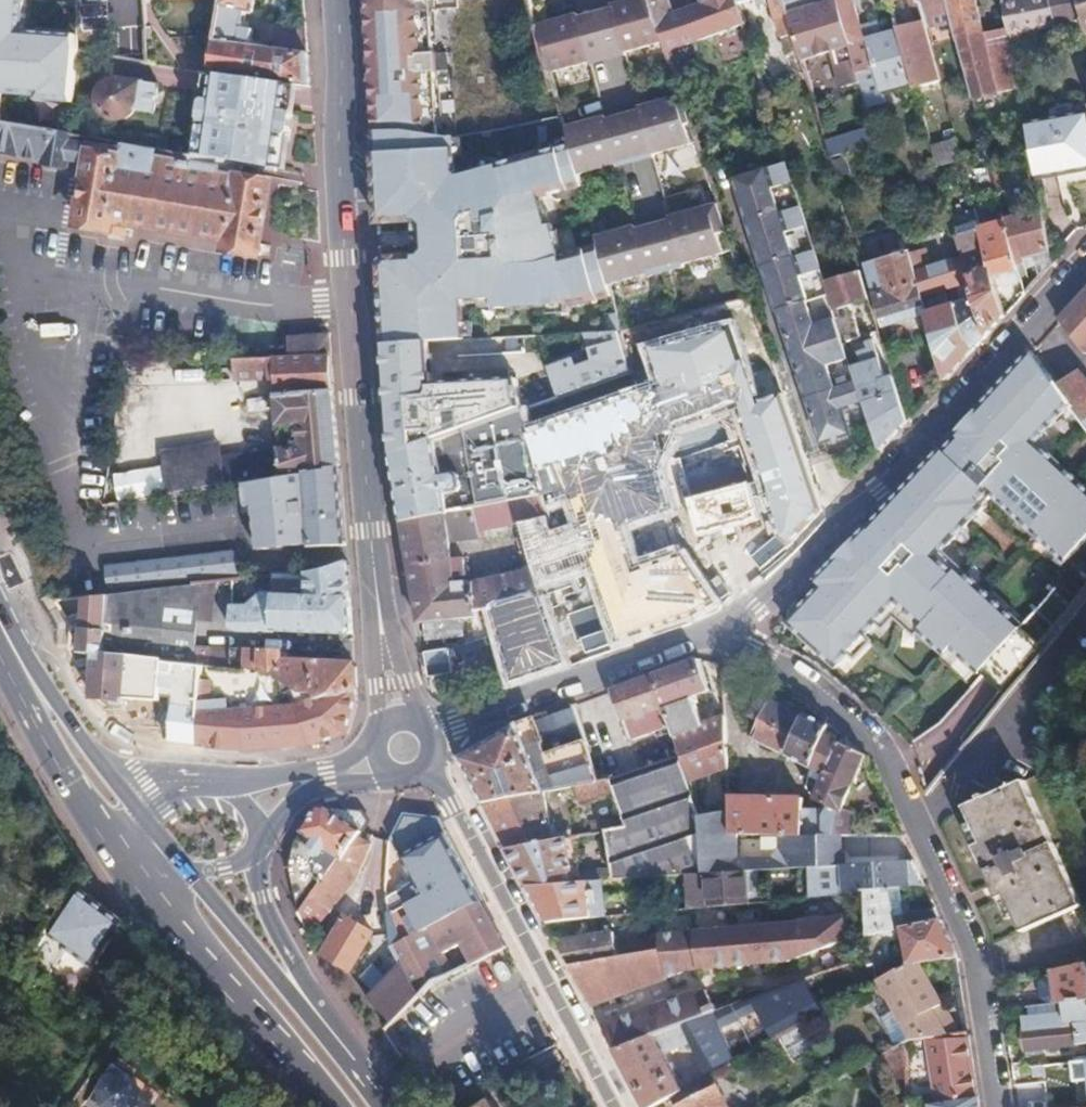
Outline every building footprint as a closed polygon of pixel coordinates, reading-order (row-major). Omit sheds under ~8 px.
[(74,138),(79,52),(83,0),(0,0),(0,123),(74,138)] [(255,0),(220,0),(214,40),(241,45),(246,12),(253,14),(255,0)] [(360,120),(428,118),(420,0),(354,0),(360,120)] [(574,15),(571,0),(532,0),(538,23),(574,15)] [(727,0),(700,0),(703,11),(674,20),(668,0),(645,0),(645,2),(648,8),(661,47),(665,57),(738,34),(731,13),(727,0)] [(775,0),(727,0),(731,13),(763,5),(774,39),(787,36),(775,0)] [(829,0),(775,0),(787,36),(795,61),(832,51),(838,72),(830,74),(834,89),(841,87),(854,84),(851,75),(829,0)] [(892,25),(889,15),(873,19),(871,8),(854,12),(851,0),(829,0),(851,75),(868,70),(874,92),(909,83),(892,25)] [(914,3),(918,18),(921,26),(950,19),(945,0),(913,0),(914,3)] [(1005,30),(983,34),(975,0),(945,0),(950,19),(972,101),(1017,90),(1008,41),(1005,30)] [(1005,30),(1008,41),(1021,38),(1019,27),(1063,19),(1065,29),(1081,26),(1075,0),(1028,0),(1017,2),(1018,0),(1000,0),(1005,30)] [(1081,26),(1084,42),(1085,41),(1085,0),(1075,0),(1081,26)] [(661,47),(648,8),(645,2),(609,12),(609,15),(621,58),(661,47)] [(621,58),(609,15),(574,25),(586,68),(587,72),(622,62),(621,58)] [(921,26),(918,18),(892,25),(909,83),(935,76),(921,26)] [(586,68),(574,25),(573,22),(536,32),(537,36),(549,78),(586,68)] [(306,57),(304,31),(277,26),(272,51),(286,54),(306,57)] [(309,90),(307,63),(306,57),(286,54),(272,51),(241,45),(214,40),(210,73),(215,74),(289,87),(309,90)] [(275,170),(289,87),(215,74),(208,164),(228,168),(275,170)] [(157,121),(161,85),(101,78),(97,114),(157,121)] [(697,150),(680,101),(637,113),(638,118),(651,164),(697,150)] [(1085,116),(1024,127),(1034,179),(1085,170),(1085,121),(1085,116)] [(651,164),(638,118),(603,127),(616,174),(617,176),(652,166),(651,164)] [(225,183),(228,168),(208,164),(74,138),(0,123),(0,152),(51,162),(50,167),(73,171),(74,165),(94,169),(82,229),(112,235),(114,227),(130,230),(231,249),(230,258),(259,264),(274,192),(225,183)] [(603,127),(602,123),(564,133),(578,184),(616,174),(603,127)] [(862,129),(827,141),(833,159),(868,148),(862,129)] [(400,136),(369,137),(375,231),(411,229),(412,257),(385,258),(378,266),(383,345),(468,342),(465,302),(499,303),(499,314),(584,312),(610,301),(608,293),(596,252),(563,258),(548,202),(580,194),(567,148),(455,174),(452,142),(400,136)] [(958,156),(952,136),(927,142),(933,163),(958,156)] [(841,346),(832,317),(821,284),(782,167),(732,182),(812,425),(818,424),(825,445),(852,436),(870,431),(853,382),(852,378),(841,346)] [(734,259),(718,213),(668,226),(669,230),(681,273),(734,259)] [(1048,250),(1041,213),(1003,221),(1006,232),(1013,258),(1048,250)] [(1013,258),(1006,232),(1003,221),(977,227),(980,236),(992,277),(1000,275),(1003,285),(1019,281),(1013,258)] [(992,277),(980,236),(977,227),(976,222),(952,228),(961,259),(969,283),(974,300),(985,337),(1003,317),(992,277)] [(128,238),(130,230),(114,227),(112,235),(128,238)] [(681,273),(669,230),(634,240),(646,283),(647,286),(682,277),(681,273)] [(646,283),(634,240),(633,235),(595,246),(596,252),(608,293),(646,283)] [(918,297),(911,273),(905,255),(861,267),(880,326),(923,314),(918,297)] [(969,283),(961,259),(911,273),(918,297),(923,314),(929,336),(942,382),(985,337),(974,300),(933,312),(928,295),(969,283)] [(866,301),(857,273),(821,284),(832,317),(841,346),(860,340),(850,306),(866,301)] [(1057,322),(1079,352),(1085,350),(1085,292),(1057,322)] [(630,376),(620,337),(585,338),(598,387),(630,376)] [(329,361),(327,339),(289,341),(289,361),(329,361)] [(541,363),(540,339),(487,341),(468,342),(452,342),(453,366),(541,363)] [(429,357),(428,343),(383,345),(384,358),(429,357)] [(906,422),(891,377),(884,380),(873,346),(867,348),(871,359),(862,362),(865,374),(852,378),(853,382),(870,431),(877,453),(906,422)] [(1065,402),(1055,387),(1033,354),(786,618),(834,663),(896,598),(976,673),(1020,625),(939,550),(992,493),(1065,561),(1085,539),(1085,490),(1030,438),(1065,402)] [(434,413),(429,357),(384,358),(385,379),(389,437),(391,458),(523,413),(557,401),(554,387),(475,407),(434,413)] [(338,473),(329,361),(289,361),(232,361),(232,382),(272,381),(276,436),(273,436),(276,482),(338,473)] [(1083,366),(1055,387),(1065,402),(1085,431),(1085,371),(1083,366)] [(505,459),(517,457),(524,481),(538,478),(523,413),(391,458),(401,525),(506,507),(503,489),(474,494),(472,482),(498,475),(498,476),(508,473),(505,459)] [(825,445),(818,424),(812,425),(819,446),(825,445)] [(803,461),(794,434),(778,438),(785,465),(803,461)] [(829,460),(857,452),(852,436),(825,445),(829,460)] [(221,440),(161,453),(171,497),(231,484),(221,440)] [(93,461),(90,502),(112,504),(115,463),(93,461)] [(118,500),(166,495),(164,467),(115,472),(118,500)] [(344,552),(339,496),(338,473),(276,482),(268,483),(260,484),(264,551),(303,548),(305,555),(344,552)] [(821,512),(810,482),(790,487),(802,531),(821,512)] [(705,562),(776,540),(758,483),(687,505),(705,562)] [(549,521),(544,500),(506,507),(401,525),(409,576),(418,628),(476,621),(474,613),(491,609),(540,598),(533,575),(525,577),(503,581),(485,586),(456,589),(455,581),(465,579),(462,563),(451,565),(447,548),(479,542),(478,534),(485,533),(519,527),(549,521)] [(630,575),(604,503),(580,511),(594,550),(597,549),(601,562),(593,565),(622,643),(652,633),(642,605),(630,575)] [(555,547),(549,521),(519,527),(524,553),(527,553),(555,547)] [(486,541),(485,533),(478,534),(479,542),(486,541)] [(533,575),(527,553),(524,553),(521,554),(525,577),(533,575)] [(222,559),(92,568),(94,588),(224,580),(222,559)] [(690,595),(681,564),(630,575),(642,605),(690,595)] [(351,639),(346,575),(345,566),(303,569),(304,596),(269,598),(262,598),(243,613),(227,614),(228,634),(254,636),(275,635),(351,639)] [(304,596),(303,569),(302,569),(268,580),(269,598),(304,596)] [(190,651),(191,593),(118,597),(104,598),(104,654),(165,662),(205,668),(272,678),(355,686),(353,669),(281,663),(280,656),(190,651)] [(160,703),(165,662),(104,654),(104,598),(82,599),(81,601),(77,654),(90,655),(89,696),(160,703)] [(558,665),(540,598),(491,609),(511,682),(558,665)] [(703,692),(695,663),(652,679),(667,734),(695,727),(688,698),(703,692)] [(342,735),(355,697),(355,686),(272,678),(205,668),(193,745),(237,751),(245,752),(310,746),(317,743),(342,735)] [(667,734),(652,679),(613,693),(626,745),(668,740),(667,734)] [(781,760),(800,723),(765,705),(763,711),(753,706),(744,723),(754,728),(746,743),(781,760)] [(592,785),(571,708),(521,726),(457,760),(481,805),(541,794),(574,788),(592,785)] [(720,772),(720,729),(720,721),(695,727),(667,734),(668,740),(676,769),(679,780),(720,772)] [(804,772),(821,740),(824,733),(801,721),(800,723),(781,760),(804,772)] [(834,813),(861,761),(821,740),(804,772),(817,778),(802,809),(813,814),(815,834),(845,833),(846,819),(834,813)] [(697,875),(692,827),(691,825),(679,780),(676,769),(606,783),(610,799),(619,835),(603,837),(606,872),(607,883),(683,876),(697,875)] [(720,798),(720,772),(679,780),(691,825),(720,821),(720,798)] [(1079,906),(1042,821),(1025,781),(966,807),(981,844),(974,847),(986,875),(993,872),(1019,932),(1079,906)] [(610,799),(606,783),(592,785),(574,788),(577,805),(610,799)] [(550,845),(541,794),(481,805),(500,842),(505,852),(550,845)] [(794,834),(793,799),(720,798),(720,821),(720,835),(726,835),(794,834)] [(354,840),(373,816),(315,810),(299,832),(300,835),(288,850),(289,880),(290,888),(296,914),(297,916),(354,840)] [(479,904),(447,843),(436,823),(401,819),(391,838),(391,841),(416,898),(383,915),(397,951),(479,904)] [(732,872),(726,835),(720,835),(720,821),(691,825),(692,827),(697,875),(732,872)] [(349,887),(367,849),(354,840),(297,916),(308,944),(349,887)] [(573,885),(562,843),(550,845),(505,852),(525,890),(573,885)] [(919,886),(906,858),(841,863),(843,894),(860,892),(891,889),(919,886)] [(744,904),(742,871),(732,872),(697,875),(683,876),(686,910),(744,904)] [(607,883),(606,872),(584,874),(585,884),(607,883)] [(587,901),(585,884),(573,885),(525,890),(543,925),(642,915),(640,898),(587,901)] [(894,914),(891,889),(860,892),(863,932),(902,926),(934,920),(929,909),(894,914)] [(112,926),(65,892),(51,912),(15,962),(37,978),(55,954),(78,971),(112,926)] [(438,986),(502,949),(482,910),(479,904),(397,951),(406,974),(410,983),(417,1002),(438,986)] [(341,976),(366,935),(340,918),(316,958),(341,976)] [(661,953),(664,979),(679,974),(678,972),(778,958),(847,943),(844,919),(799,923),(799,925),(660,938),(661,953)] [(950,956),(934,920),(902,926),(906,967),(910,965),(912,964),(950,957),(950,956)] [(661,953),(660,938),(615,944),(614,935),(553,944),(566,967),(661,953)] [(586,1007),(664,979),(661,953),(566,967),(586,1007)] [(360,980),(378,992),(389,975),(372,963),(360,980)] [(941,1039),(928,1013),(935,1010),(910,965),(906,967),(873,985),(889,1013),(873,1023),(889,1053),(910,1042),(941,1039)] [(1084,966),(1049,973),(1052,1001),(1057,1001),(1085,996),(1085,981),(1084,966)] [(386,1026),(417,1002),(410,983),(406,974),(367,1003),(386,1026)] [(700,1079),(814,1017),(798,984),(712,1013),(674,1026),(700,1079)] [(688,993),(596,1025),(609,1049),(648,1035),(674,1026),(712,1013),(705,992),(688,993)] [(1057,1001),(1058,1006),(1020,1012),(1024,1046),(1075,1039),(1073,1022),(1085,1020),(1085,996),(1057,1001)] [(950,1037),(935,1010),(928,1013),(941,1039),(950,1037)] [(1073,1022),(1075,1039),(1085,1038),(1085,1020),(1073,1022)] [(648,1035),(609,1049),(639,1106),(648,1106),(677,1092),(648,1035)] [(973,1098),(967,1062),(964,1039),(923,1045),(932,1104),(973,1098)] [(1037,1094),(1085,1089),(1085,1058),(1081,1059),(1081,1061),(1052,1066),(1037,1094)] [(674,1105),(675,1106),(724,1106),(712,1085),(674,1105)] [(1037,1094),(1039,1106),(1085,1106),(1085,1089),(1037,1094)]
